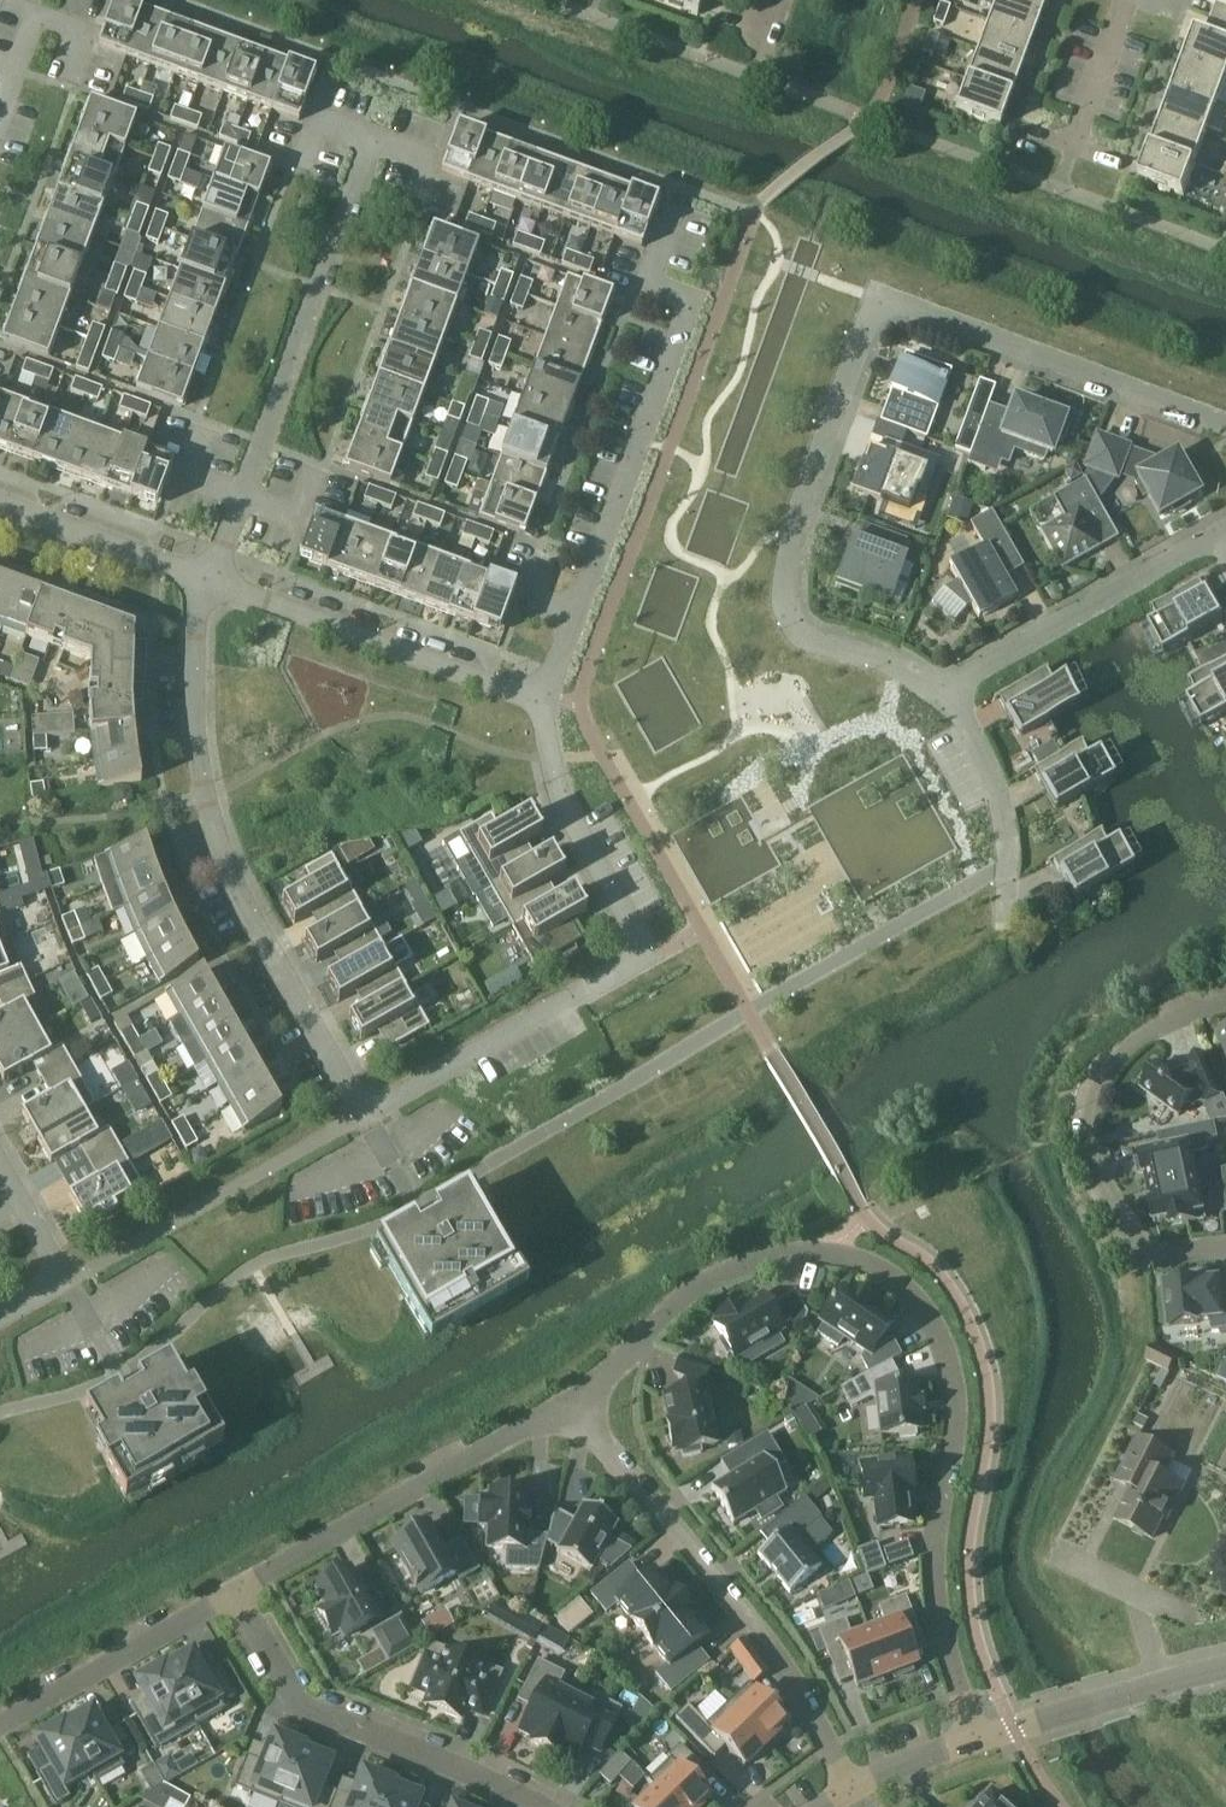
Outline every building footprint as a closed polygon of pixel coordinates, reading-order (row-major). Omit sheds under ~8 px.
[(703,0),(654,0),(697,16),(703,0)] [(1043,7),(1024,0),(995,0),(988,20),(1032,37),(1043,7)] [(1205,0),(1216,4),(1211,18),(1225,23),(1225,0),(1205,0)] [(126,57),(143,11),(116,1),(99,47),(126,57)] [(943,25),(950,6),(940,2),(933,21),(943,25)] [(150,66),(167,20),(143,11),(126,57),(150,66)] [(1211,18),(1206,32),(1194,28),(1183,58),(1225,74),(1225,23),(1211,18)] [(175,75),(191,29),(167,20),(150,66),(175,75)] [(1021,67),(1032,37),(988,20),(977,50),(1021,67)] [(199,84),(216,38),(191,29),(175,75),(199,84)] [(932,54),(939,36),(929,32),(922,50),(932,54)] [(223,93),(240,47),(216,38),(199,84),(223,93)] [(248,102),(264,56),(240,47),(223,93),(248,102)] [(1010,97),(1021,67),(977,50),(966,80),(1010,97)] [(274,105),(289,65),(264,56),(248,102),(272,110),(274,105)] [(1225,79),(1225,74),(1183,58),(1172,88),(1217,105),(1225,79)] [(274,105),(272,110),(299,120),(316,75),(289,65),(274,105)] [(999,127),(1010,97),(966,80),(955,111),(999,127)] [(1206,134),(1217,105),(1172,88),(1161,118),(1206,134)] [(136,106),(140,94),(126,89),(122,101),(136,106)] [(140,94),(136,106),(149,111),(154,99),(140,94)] [(80,131),(125,148),(137,117),(91,100),(80,131)] [(184,124),(189,112),(175,107),(171,119),(184,124)] [(189,112),(184,124),(198,129),(202,116),(189,112)] [(1195,164),(1206,134),(1161,118),(1150,148),(1195,164)] [(223,124),(219,137),(233,142),(237,129),(223,124)] [(468,183),(485,137),(458,128),(442,173),(468,183)] [(238,130),(233,142),(246,147),(251,134),(238,130)] [(114,178),(125,148),(80,131),(69,161),(114,178)] [(493,192),(510,146),(485,137),(468,183),(493,192)] [(153,158),(166,163),(171,149),(158,144),(153,158)] [(517,201),(534,155),(510,146),(493,192),(517,201)] [(1183,195),(1195,164),(1150,148),(1139,179),(1183,195)] [(213,180),(259,197),(270,166),(225,150),(213,180)] [(173,165),(186,170),(191,156),(178,152),(173,165)] [(542,210),(558,164),(534,155),(517,201),(542,210)] [(161,176),(166,163),(153,158),(148,172),(161,176)] [(103,208),(114,178),(69,161),(58,191),(103,208)] [(566,219),(583,173),(558,164),(542,210),(566,219)] [(181,184),(186,170),(173,165),(168,179),(181,184)] [(591,228),(607,182),(583,173),(566,219),(591,228)] [(248,227),(259,197),(213,180),(202,210),(248,227)] [(615,237),(632,191),(607,182),(591,228),(615,237)] [(92,237),(103,208),(58,191),(47,221),(92,237)] [(632,191),(615,237),(642,247),(659,201),(632,191)] [(131,218),(144,223),(149,209),(137,204),(131,218)] [(237,257),(248,227),(202,210),(191,240),(237,257)] [(151,225),(164,230),(169,216),(156,211),(151,225)] [(478,232),(483,220),(469,215),(464,227),(478,232)] [(139,236),(144,223),(131,218),(127,231),(139,236)] [(483,220),(478,232),(492,237),(496,225),(483,220)] [(81,267),(92,237),(47,221),(36,250),(81,267)] [(159,243),(164,230),(151,225),(146,238),(159,243)] [(422,257),(468,274),(479,243),(434,226),(422,257)] [(527,250),(531,238),(518,233),(513,245),(527,250)] [(531,238),(527,250),(540,255),(545,243),(531,238)] [(226,287),(237,257),(191,240),(180,270),(226,287)] [(70,297),(81,267),(36,250),(25,280),(70,297)] [(576,269),(581,256),(567,251),(562,263),(576,269)] [(581,256),(576,269),(590,274),(594,261),(581,256)] [(457,304),(468,274),(422,257),(411,287),(457,304)] [(110,278),(122,282),(127,269),(114,264),(110,278)] [(215,316),(226,287),(180,270),(169,300),(215,316)] [(129,285),(142,289),(147,276),(134,271),(129,285)] [(496,284),(509,289),(514,275),(501,271),(496,284)] [(556,307),(602,323),(613,293),(568,276),(556,307)] [(117,296),(122,282),(110,278),(104,291),(117,296)] [(515,292),(528,296),(533,282),(521,278),(515,292)] [(60,327),(70,297),(25,280),(14,310),(60,327)] [(504,303),(509,289),(496,284),(491,298),(504,303)] [(137,303),(142,289),(129,285),(124,299),(137,303)] [(446,334),(457,304),(411,287),(400,317),(446,334)] [(523,310),(528,296),(515,292),(510,305),(523,310)] [(204,346),(215,316),(169,300),(159,330),(204,346)] [(591,353),(602,323),(556,307),(545,336),(591,353)] [(48,358),(60,327),(14,310),(3,341),(48,358)] [(435,364),(446,334),(400,317),(389,347),(435,364)] [(88,337),(100,342),(105,329),(92,324),(88,337)] [(193,376),(204,346),(159,330),(148,359),(193,376)] [(474,344),(487,349),(492,335),(479,330),(474,344)] [(107,344),(120,349),(125,336),(112,331),(107,344)] [(580,383),(591,353),(545,336),(534,366),(580,383)] [(95,356),(100,342),(88,337),(82,351),(95,356)] [(494,351),(506,356),(511,342),(499,337),(494,351)] [(115,363),(120,349),(107,344),(102,358),(115,363)] [(482,363),(487,349),(474,344),(469,358),(482,363)] [(424,393),(435,364),(389,347),(379,377),(424,393)] [(501,370),(506,356),(494,351),(489,365),(501,370)] [(948,370),(906,354),(905,355),(907,356),(904,364),(901,362),(890,390),(892,391),(886,410),(894,413),(890,425),(926,438),(931,425),(925,423),(932,406),(937,407),(947,379),(945,379),(948,370)] [(182,407),(193,376),(148,359),(136,390),(182,407)] [(35,378),(40,365),(27,360),(22,373),(35,378)] [(40,365),(35,378),(49,383),(54,370),(40,365)] [(569,413),(580,383),(534,366),(523,396),(569,413)] [(413,423),(424,393),(379,377),(368,406),(413,423)] [(84,396),(89,383),(76,378),(71,391),(84,396)] [(89,383),(84,396),(98,401),(103,388),(89,383)] [(983,422),(985,414),(993,392),(978,387),(967,416),(983,422)] [(452,404),(465,408),(470,395),(457,390),(452,404)] [(133,414),(138,401),(124,396),(119,409),(133,414)] [(558,443),(569,413),(523,396),(512,426),(558,443)] [(1,397),(0,399),(0,448),(8,451),(25,406),(1,397)] [(472,411),(484,416),(489,402),(477,397),(472,411)] [(985,414),(983,422),(967,463),(985,470),(990,456),(1008,463),(1013,448),(1043,459),(1046,452),(1052,454),(1057,440),(1063,442),(1074,414),(1041,401),(1039,408),(1015,399),(1006,422),(985,414)] [(138,401),(133,414),(147,419),(151,406),(138,401)] [(460,422),(465,408),(452,404),(447,418),(460,422)] [(33,460),(50,415),(25,406),(8,451),(33,460)] [(402,453),(413,423),(368,406),(357,436),(402,453)] [(479,429),(484,416),(472,411),(467,425),(479,429)] [(57,469),(74,424),(50,415),(33,460),(57,469)] [(82,478),(98,433),(74,424),(57,469),(82,478)] [(547,473),(558,443),(512,426),(501,456),(547,473)] [(106,487),(123,442),(98,433),(82,478),(106,487)] [(1161,462),(1159,458),(1129,447),(1097,435),(1085,467),(1117,479),(1122,466),(1135,471),(1138,476),(1137,476),(1138,479),(1134,481),(1143,497),(1147,494),(1159,515),(1171,508),(1174,513),(1189,505),(1186,500),(1198,493),(1186,471),(1182,473),(1172,456),(1161,462)] [(391,484),(402,453),(357,436),(345,467),(391,484)] [(940,460),(884,439),(878,453),(869,450),(854,491),(908,511),(915,493),(926,497),(940,460)] [(461,441),(455,457),(467,462),(470,463),(476,447),(461,441)] [(147,451),(147,450),(123,442),(106,487),(130,496),(147,451)] [(147,451),(130,496),(157,506),(174,460),(147,450),(147,451)] [(430,463),(443,468),(448,454),(435,450),(430,463)] [(536,502),(547,473),(501,456),(490,486),(536,502)] [(450,471),(462,475),(467,462),(455,457),(450,471)] [(438,482),(443,468),(430,463),(425,477),(438,482)] [(457,489),(462,475),(450,471),(445,484),(457,489)] [(1062,570),(1102,547),(1084,516),(1100,506),(1085,479),(1053,498),(1064,517),(1040,530),(1062,570)] [(378,504),(383,491),(369,486),(365,499),(378,504)] [(525,533),(536,502),(490,486),(479,517),(525,533)] [(383,491),(378,504),(392,509),(397,496),(383,491)] [(427,522),(432,509),(418,504),(413,517),(427,522)] [(432,509),(427,522),(441,527),(445,514),(432,509)] [(327,568),(344,523),(317,513),(300,558),(327,568)] [(979,617),(1015,597),(999,569),(1015,560),(988,513),(970,523),(985,548),(950,567),(959,582),(946,589),(966,606),(971,603),(979,617)] [(476,540),(481,527),(467,522),(462,535),(476,540)] [(351,577),(368,532),(344,523),(327,568),(351,577)] [(906,559),(900,557),(906,541),(864,525),(852,557),(846,555),(835,585),(861,594),(863,590),(885,598),(892,580),(897,582),(906,559)] [(481,527),(476,540),(490,545),(494,532),(481,527)] [(376,586),(392,541),(368,532),(351,577),(376,586)] [(400,595),(417,550),(392,541),(376,586),(400,595)] [(917,544),(914,555),(927,560),(931,549),(917,544)] [(424,604),(441,559),(417,550),(400,595),(424,604)] [(449,613),(466,568),(441,559),(424,604),(449,613)] [(473,622),(490,577),(466,568),(449,613),(473,622)] [(490,577),(473,622),(500,632),(517,586),(490,577)] [(1165,654),(1223,620),(1202,582),(1206,580),(1205,578),(1152,608),(1160,621),(1150,627),(1165,654)] [(17,587),(0,581),(0,635),(3,628),(17,587)] [(17,587),(3,628),(27,637),(42,596),(17,587)] [(63,604),(42,596),(27,637),(91,660),(92,733),(134,729),(133,707),(143,707),(146,624),(67,595),(63,604)] [(1210,653),(1216,664),(1225,658),(1225,644),(1210,653)] [(30,688),(39,661),(20,654),(11,681),(30,688)] [(1225,713),(1225,660),(1190,680),(1198,694),(1188,700),(1203,726),(1225,713)] [(1054,682),(1046,668),(994,698),(995,700),(999,698),(1021,736),(1079,703),(1064,676),(1054,682)] [(35,737),(63,735),(75,734),(73,714),(32,717),(33,737),(35,737)] [(95,761),(137,755),(134,729),(92,733),(95,761)] [(63,735),(35,737),(36,751),(64,749),(63,735)] [(1089,756),(1081,742),(1029,772),(1030,774),(1034,772),(1056,810),(1115,777),(1100,750),(1089,756)] [(137,755),(95,761),(99,789),(141,782),(137,755)] [(33,799),(46,797),(44,783),(30,785),(33,799)] [(523,869),(522,869),(512,851),(543,834),(531,812),(500,830),(492,815),(459,833),(490,888),(523,869)] [(1108,845),(1100,831),(1048,861),(1049,863),(1053,861),(1075,899),(1103,883),(1116,876),(1133,865),(1118,839),(1108,845)] [(416,832),(396,837),(405,852),(422,843),(416,832)] [(369,842),(338,847),(349,865),(374,849),(369,842)] [(115,883),(155,868),(146,843),(106,856),(115,883)] [(545,908),(544,908),(534,890),(565,872),(553,851),(522,869),(523,869),(490,888),(513,927),(545,908)] [(336,925),(363,909),(332,855),(305,870),(313,885),(283,902),(295,924),(325,906),(335,924),(336,925)] [(41,868),(27,872),(31,885),(45,880),(41,868)] [(124,909),(164,893),(155,868),(115,883),(124,909)] [(52,889),(65,885),(60,870),(47,874),(52,889)] [(416,879),(404,885),(414,902),(425,896),(416,879)] [(36,895),(45,892),(49,891),(45,881),(32,885),(36,895)] [(545,908),(513,927),(535,966),(567,948),(557,929),(587,911),(575,890),(544,908),(545,908)] [(135,934),(174,917),(164,893),(124,909),(135,934)] [(358,964),(385,948),(363,909),(336,925),(335,924),(305,941),(317,963),(347,945),(358,963),(358,964)] [(11,940),(1,914),(0,912),(0,944),(11,940)] [(67,932),(80,927),(75,913),(62,918),(67,932)] [(148,960),(185,940),(174,917),(135,934),(148,960)] [(80,927),(67,932),(73,945),(85,940),(80,927)] [(185,940),(148,960),(161,984),(198,964),(185,940)] [(380,1002),(407,987),(385,948),(358,964),(358,963),(327,980),(339,1002),(370,984),(380,1001),(380,1002)] [(28,982),(21,965),(9,971),(0,949),(0,995),(28,982)] [(94,988),(106,981),(99,969),(87,975),(94,988)] [(115,974),(116,988),(134,986),(133,972),(115,974)] [(180,1017),(217,996),(203,972),(166,993),(180,1017)] [(500,975),(486,983),(493,996),(507,988),(500,975)] [(106,981),(94,988),(101,1001),(113,994),(106,981)] [(49,1022),(34,993),(28,982),(0,995),(0,1002),(5,1013),(0,1016),(0,1049),(49,1022)] [(380,1002),(380,1001),(349,1019),(361,1040),(392,1023),(403,1042),(430,1026),(407,987),(380,1002)] [(192,1039),(229,1018),(217,996),(180,1017),(192,1039)] [(205,1062),(242,1041),(229,1018),(192,1039),(205,1062)] [(72,1063),(62,1046),(51,1052),(38,1029),(49,1022),(0,1049),(0,1072),(4,1080),(33,1064),(42,1080),(72,1063)] [(128,1046),(139,1040),(132,1027),(120,1034),(128,1046)] [(143,1034),(145,1049),(167,1046),(164,1030),(143,1034)] [(139,1040),(128,1046),(135,1059),(147,1052),(139,1040)] [(218,1085),(255,1063),(242,1041),(205,1062),(218,1085)] [(163,1073),(185,1065),(179,1046),(156,1054),(163,1073)] [(1142,1088),(1180,1116),(1190,1102),(1194,1106),(1204,1102),(1213,1122),(1225,1119),(1225,1098),(1208,1056),(1188,1064),(1190,1068),(1176,1074),(1161,1063),(1142,1088)] [(37,1138),(84,1111),(96,1105),(72,1063),(42,1080),(51,1097),(23,1113),(37,1138)] [(231,1107),(268,1086),(255,1063),(218,1085),(231,1107)] [(153,1092),(165,1085),(158,1072),(146,1079),(153,1092)] [(165,1085),(153,1092),(161,1104),(172,1097),(165,1085)] [(268,1086),(231,1107),(245,1131),(281,1110),(268,1086)] [(89,1163),(119,1146),(109,1128),(98,1135),(84,1111),(37,1138),(51,1163),(80,1147),(89,1163)] [(179,1137),(191,1130),(184,1117),(172,1124),(179,1137)] [(1184,1154),(1202,1151),(1208,1149),(1206,1139),(1215,1137),(1212,1122),(1158,1134),(1162,1154),(1141,1159),(1147,1187),(1189,1178),(1184,1154)] [(191,1130),(179,1137),(186,1149),(198,1143),(191,1130)] [(1131,1139),(1107,1142),(1109,1160),(1133,1157),(1131,1139)] [(119,1146),(89,1163),(98,1179),(70,1196),(85,1222),(99,1213),(103,1220),(118,1211),(114,1205),(132,1195),(130,1192),(142,1185),(119,1146)] [(194,1170),(208,1162),(201,1148),(186,1157),(194,1170)] [(1194,1201),(1189,1178),(1147,1187),(1155,1223),(1169,1220),(1171,1226),(1210,1218),(1206,1199),(1194,1201)] [(524,1280),(473,1192),(434,1214),(439,1222),(430,1227),(419,1233),(415,1225),(375,1247),(426,1336),(524,1280)] [(1165,1285),(1169,1326),(1200,1323),(1200,1321),(1212,1320),(1213,1330),(1225,1328),(1225,1295),(1222,1295),(1220,1281),(1196,1283),(1196,1282),(1165,1285)] [(849,1290),(844,1286),(821,1320),(824,1323),(819,1331),(838,1344),(844,1335),(867,1351),(863,1356),(871,1371),(892,1359),(903,1353),(894,1337),(887,1341),(882,1336),(894,1320),(875,1307),(877,1304),(851,1287),(849,1290)] [(717,1319),(719,1321),(715,1323),(723,1337),(719,1339),(728,1355),(733,1353),(736,1358),(786,1329),(783,1323),(793,1317),(796,1323),(806,1318),(808,1311),(797,1291),(771,1306),(764,1294),(748,1304),(746,1301),(717,1319)] [(1170,1370),(1178,1355),(1155,1344),(1148,1359),(1170,1370)] [(878,1392),(882,1432),(900,1430),(901,1436),(919,1435),(918,1428),(923,1427),(918,1378),(896,1380),(896,1378),(901,1375),(892,1359),(871,1371),(842,1388),(853,1406),(878,1392)] [(197,1413),(170,1365),(137,1383),(142,1391),(132,1397),(122,1403),(118,1394),(85,1413),(113,1462),(106,1465),(126,1500),(224,1444),(204,1409),(197,1413)] [(719,1441),(705,1385),(663,1395),(676,1448),(679,1448),(680,1451),(683,1450),(684,1455),(703,1450),(701,1445),(719,1441)] [(1146,1430),(1151,1420),(1140,1414),(1135,1424),(1146,1430)] [(793,1415),(785,1420),(791,1430),(799,1425),(793,1415)] [(732,1476),(712,1488),(733,1524),(756,1510),(762,1520),(784,1507),(777,1496),(785,1492),(771,1469),(782,1462),(766,1435),(722,1461),(732,1476)] [(1152,1543),(1184,1485),(1164,1474),(1173,1454),(1139,1437),(1118,1482),(1133,1489),(1117,1522),(1152,1543)] [(909,1457),(859,1463),(863,1498),(879,1496),(883,1526),(912,1522),(908,1493),(914,1493),(909,1457)] [(539,1566),(547,1536),(527,1535),(527,1532),(530,1532),(531,1511),(529,1511),(530,1491),(488,1489),(488,1494),(480,1494),(479,1524),(487,1525),(487,1545),(507,1546),(506,1565),(539,1566)] [(827,1489),(814,1497),(826,1514),(839,1506),(827,1489)] [(790,1592),(821,1567),(796,1536),(819,1517),(804,1499),(761,1534),(771,1546),(760,1555),(790,1592)] [(619,1527),(590,1511),(576,1535),(564,1528),(547,1557),(560,1565),(563,1559),(592,1576),(619,1527)] [(432,1526),(402,1543),(430,1593),(463,1575),(464,1581),(482,1573),(463,1538),(446,1549),(432,1526)] [(867,1576),(868,1575),(887,1568),(881,1552),(878,1544),(857,1551),(866,1575),(867,1576)] [(349,1569),(316,1589),(345,1637),(378,1618),(349,1569)] [(632,1615),(654,1640),(689,1607),(667,1580),(650,1594),(639,1581),(601,1613),(615,1629),(632,1615)] [(854,1593),(850,1582),(832,1589),(837,1600),(854,1593)] [(896,1621),(869,1631),(887,1677),(917,1665),(911,1649),(925,1643),(911,1605),(893,1612),(896,1621)] [(689,1607),(654,1640),(673,1662),(661,1673),(675,1689),(707,1658),(695,1645),(710,1630),(689,1607)] [(419,1645),(402,1616),(373,1633),(382,1649),(390,1662),(419,1645)] [(531,1617),(521,1635),(535,1643),(545,1626),(531,1617)] [(535,1643),(534,1644),(544,1650),(555,1631),(545,1626),(535,1643)] [(839,1632),(821,1639),(836,1677),(850,1672),(856,1688),(887,1677),(869,1631),(842,1641),(839,1632)] [(819,1633),(810,1637),(816,1655),(826,1651),(821,1639),(819,1633)] [(448,1682),(441,1699),(473,1711),(478,1697),(492,1702),(504,1671),(491,1666),(497,1653),(465,1639),(459,1653),(445,1646),(433,1676),(448,1682)] [(745,1639),(728,1653),(748,1680),(763,1666),(745,1639)] [(193,1653),(167,1667),(194,1714),(219,1700),(221,1704),(236,1695),(220,1667),(206,1676),(193,1653)] [(194,1714),(167,1667),(166,1665),(137,1681),(151,1707),(137,1715),(153,1743),(167,1734),(165,1730),(194,1714)] [(748,1680),(745,1683),(755,1693),(736,1712),(767,1744),(788,1724),(769,1705),(781,1692),(763,1666),(748,1680)] [(548,1760),(581,1701),(541,1679),(525,1705),(541,1713),(521,1745),(548,1760)] [(581,1701),(548,1760),(570,1772),(589,1739),(601,1745),(617,1721),(581,1701)] [(92,1710),(67,1724),(94,1771),(119,1757),(121,1761),(136,1752),(120,1725),(106,1733),(92,1710)] [(767,1744),(736,1712),(715,1733),(704,1722),(692,1735),(714,1758),(725,1747),(745,1766),(767,1744)] [(94,1771),(67,1724),(65,1722),(36,1739),(51,1764),(36,1772),(52,1800),(67,1792),(65,1788),(94,1771)] [(284,1800),(304,1750),(305,1748),(274,1735),(263,1762),(248,1756),(236,1786),(252,1792),(253,1788),(284,1800)] [(668,1758),(678,1768),(657,1789),(674,1806),(703,1806),(711,1799),(692,1779),(703,1769),(680,1746),(668,1758)] [(304,1750),(284,1800),(301,1806),(330,1806),(337,1792),(322,1786),(332,1761),(304,1750)] [(619,1752),(598,1776),(611,1788),(632,1764),(619,1752)] [(394,1786),(395,1784),(364,1771),(353,1798),(337,1792),(331,1806),(385,1806),(394,1786)] [(178,1791),(165,1784),(160,1794),(172,1801),(178,1791)] [(394,1786),(385,1806),(417,1806),(421,1797),(394,1786)] [(638,1806),(674,1806),(657,1789),(638,1806)] [(178,1791),(172,1801),(183,1806),(186,1806),(190,1798),(178,1791)] [(985,1791),(971,1806),(1010,1806),(1004,1801),(1000,1805),(985,1791)]
